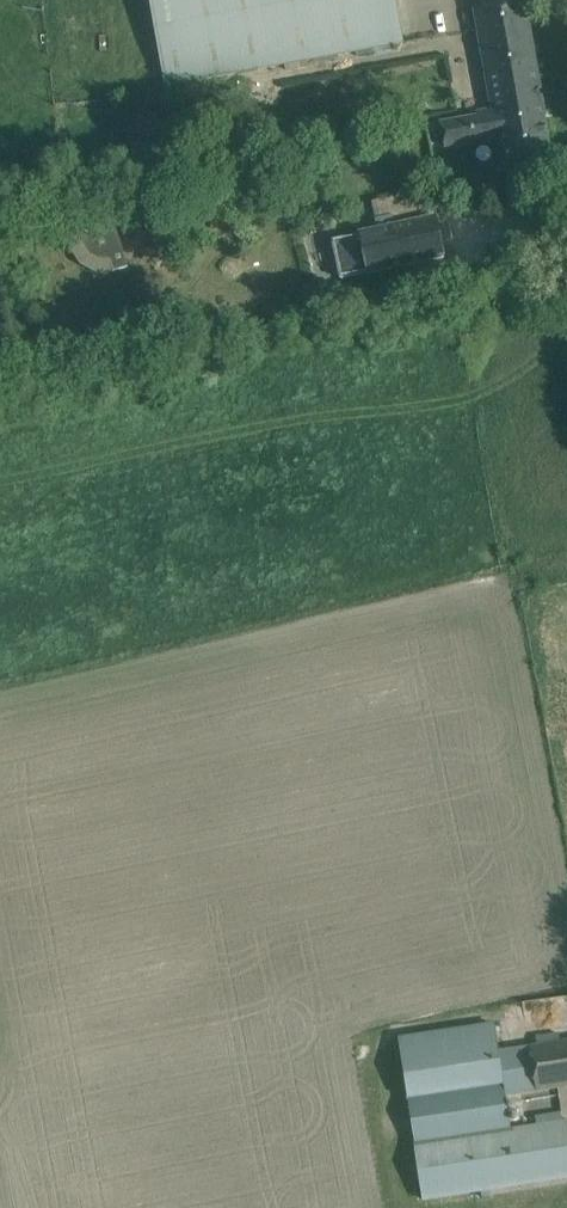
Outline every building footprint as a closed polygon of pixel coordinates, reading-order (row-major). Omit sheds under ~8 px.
[(166,86),(403,44),(395,0),(150,0),(166,86)] [(479,117),(440,123),(445,147),(475,142),(499,138),(503,163),(504,165),(551,157),(523,0),(476,9),(494,108),(495,119),(481,121),(479,117)] [(360,234),(333,240),(341,278),(368,272),(368,273),(444,257),(436,218),(394,227),(392,217),(377,220),(378,224),(360,228),(361,234),(360,234)] [(115,222),(79,233),(84,246),(90,255),(100,260),(110,259),(114,272),(129,268),(115,222)] [(398,1039),(407,1098),(502,1083),(497,1051),(492,1024),(398,1039)] [(536,1045),(559,1042),(557,1032),(535,1036),(536,1045)] [(529,1047),(536,1091),(566,1086),(566,1041),(559,1042),(536,1045),(529,1047)] [(536,1091),(529,1047),(497,1051),(502,1083),(407,1098),(415,1145),(483,1134),(511,1130),(506,1095),(536,1091)] [(492,1189),(566,1177),(566,1121),(511,1130),(483,1134),(415,1145),(423,1199),(492,1189)]
